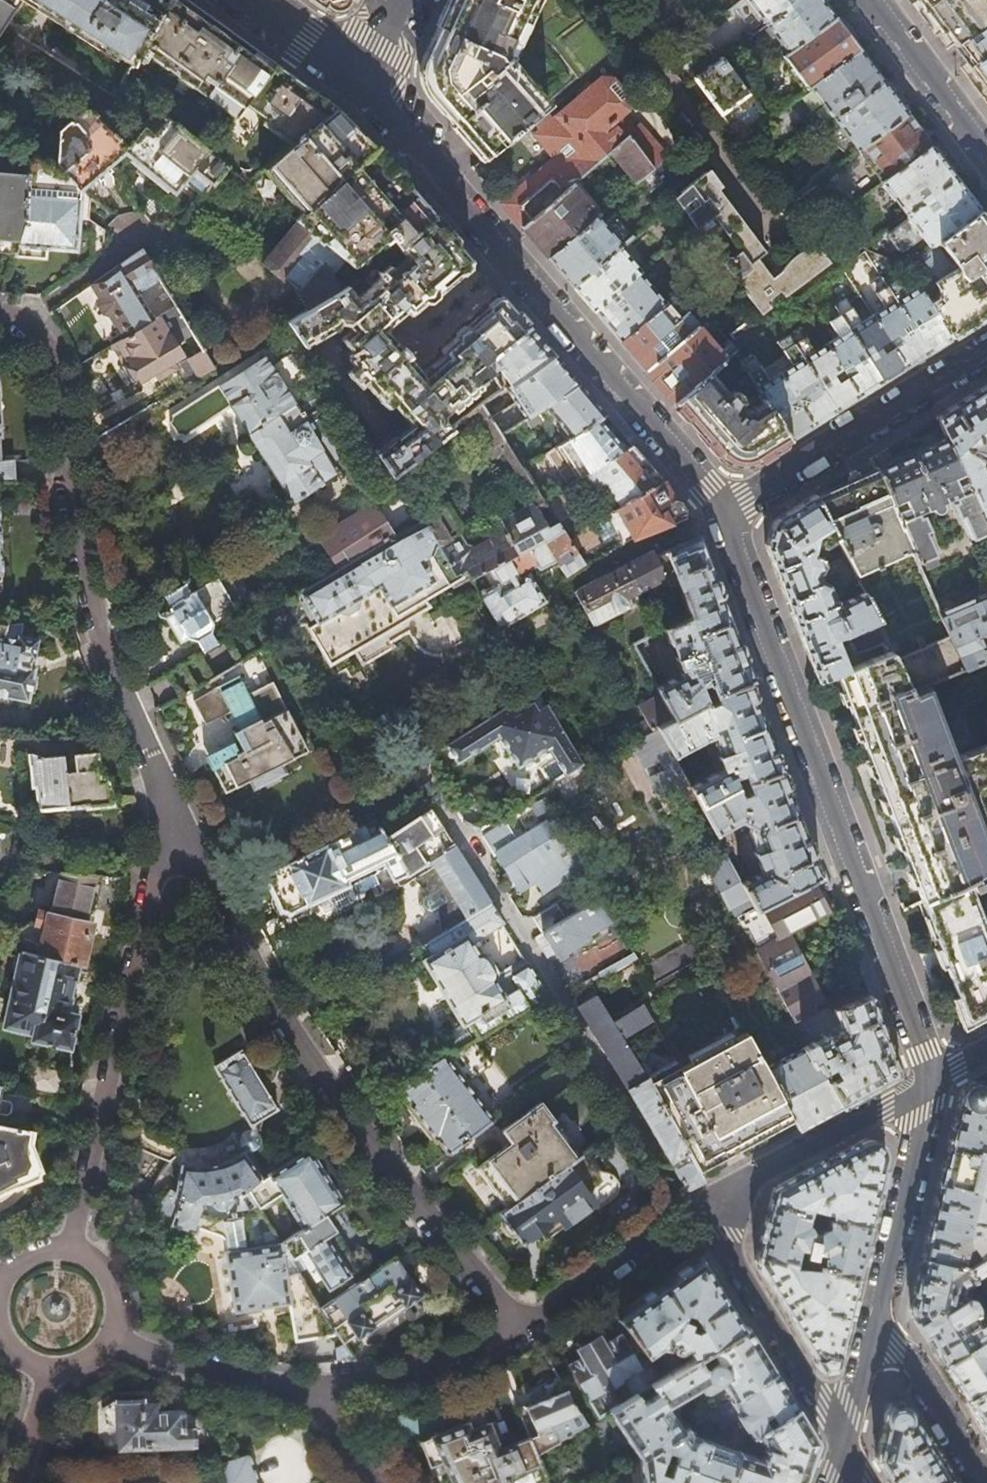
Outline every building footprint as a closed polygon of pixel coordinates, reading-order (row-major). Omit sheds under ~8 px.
[(17,0),(0,0),(0,27),(17,0)] [(130,67),(134,59),(144,35),(165,6),(156,0),(27,0),(130,67)] [(165,6),(144,35),(134,59),(135,60),(142,50),(234,117),(243,103),(273,62),(219,24),(185,0),(170,0),(165,6)] [(482,158),(547,103),(511,61),(527,26),(552,45),(577,78),(607,52),(567,0),(449,0),(432,39),(423,57),(429,97),(453,124),(482,158)] [(766,25),(799,0),(747,0),(766,25)] [(821,0),(799,0),(766,25),(787,53),(834,18),(824,4),(821,0)] [(926,6),(954,43),(986,19),(986,0),(921,0),(926,6)] [(846,34),(834,18),(787,53),(783,56),(806,88),(809,86),(858,49),(846,34)] [(954,43),(986,87),(986,19),(954,43)] [(870,65),(858,49),(809,86),(833,118),(882,81),(870,65)] [(694,78),(733,130),(760,110),(722,57),(694,78)] [(301,83),(273,62),(243,103),(256,112),(254,114),(293,142),(334,107),(301,83)] [(579,178),(610,153),(629,137),(652,168),(650,170),(657,179),(666,171),(654,158),(659,153),(639,127),(636,129),(624,114),(631,108),(632,100),(611,76),(605,76),(594,85),(589,84),(579,93),(578,99),(553,122),(550,118),(538,128),(541,132),(536,136),(555,159),(552,162),(551,161),(501,202),(521,226),(579,178)] [(894,98),(882,81),(833,118),(857,150),(906,113),(894,98)] [(355,128),(334,107),(293,142),(262,168),(299,212),(373,148),(355,128)] [(155,109),(126,147),(126,148),(123,153),(160,183),(173,193),(183,181),(201,196),(225,166),(208,152),(155,109)] [(126,148),(126,147),(107,133),(107,132),(97,120),(91,115),(82,111),(71,110),(70,120),(58,131),(54,164),(78,192),(89,182),(123,153),(126,148)] [(906,113),(857,150),(881,182),(929,145),(917,129),(906,113)] [(26,162),(27,162),(27,177),(22,224),(14,248),(11,257),(26,259),(41,261),(42,249),(72,251),(78,192),(54,164),(42,129),(30,128),(26,162)] [(629,137),(610,153),(636,183),(650,170),(652,168),(629,137)] [(941,160),(929,145),(881,182),(892,199),(904,215),(953,177),(941,160)] [(403,181),(373,148),(299,212),(291,219),(296,223),(339,259),(361,276),(362,276),(375,265),(397,246),(432,215),(403,181)] [(710,246),(727,233),(743,221),(719,189),(723,186),(710,168),(675,199),(696,228),(710,246)] [(14,248),(22,224),(27,177),(0,174),(0,246),(14,248)] [(966,194),(953,177),(904,215),(907,219),(886,235),(899,253),(921,237),(928,246),(978,209),(966,194)] [(600,204),(579,178),(521,226),(535,242),(547,257),(596,216),(599,214),(594,208),(600,204)] [(978,209),(928,246),(917,254),(937,281),(955,270),(958,276),(965,280),(977,273),(986,291),(986,222),(978,209)] [(423,372),(408,355),(408,354),(406,350),(400,344),(399,344),(398,344),(384,327),(404,310),(406,313),(409,313),(411,311),(471,260),(432,215),(397,246),(406,256),(393,267),(390,263),(381,271),(375,265),(362,276),(370,284),(356,296),(347,285),(337,291),(306,311),(287,322),(302,345),(309,341),(309,342),(331,329),(348,350),(345,353),(347,356),(346,358),(351,364),(345,371),(359,387),(364,384),(385,408),(392,404),(408,423),(393,435),(391,434),(379,443),(380,446),(375,450),(390,473),(450,427),(444,419),(444,412),(451,407),(454,410),(482,385),(480,382),(483,379),(482,376),(490,370),(482,359),(526,325),(506,300),(443,347),(442,349),(441,351),(441,353),(442,355),(423,372)] [(606,228),(596,216),(547,257),(557,268),(572,285),(627,239),(629,237),(615,221),(606,228)] [(743,221),(727,233),(740,250),(733,255),(731,255),(725,258),(723,263),(760,312),(761,314),(830,264),(816,245),(804,249),(793,255),(786,262),(783,266),(780,272),(773,277),(757,256),(765,250),(743,221)] [(328,273),(339,259),(296,223),(263,264),(283,281),(285,279),(295,287),(294,289),(306,311),(337,291),(328,273)] [(647,264),(627,239),(572,285),(583,298),(593,310),(639,271),(647,264)] [(107,317),(121,341),(174,308),(155,277),(142,257),(139,252),(89,288),(107,317)] [(929,306),(950,338),(973,324),(986,315),(986,291),(977,273),(965,280),(958,276),(955,270),(937,281),(934,284),(939,292),(941,298),(929,306)] [(664,302),(639,271),(593,310),(606,325),(619,340),(664,302)] [(892,275),(882,281),(927,352),(937,346),(950,338),(929,306),(920,292),(916,286),(904,294),(892,275)] [(883,308),(871,316),(904,367),(911,362),(927,352),(882,281),(880,277),(868,285),(883,308)] [(844,299),(833,306),(881,382),(892,375),(904,367),(871,316),(859,323),(844,299)] [(666,301),(664,302),(619,340),(631,354),(644,369),(696,325),(686,313),(680,318),(666,301)] [(837,336),(825,344),(858,396),(866,391),(881,382),(833,306),(823,312),(837,336)] [(174,308),(121,341),(108,349),(120,368),(115,371),(119,378),(123,386),(128,382),(130,385),(155,370),(159,378),(178,366),(188,383),(212,368),(175,308),(174,308)] [(768,324),(761,314),(760,312),(731,335),(734,339),(730,342),(728,340),(718,349),(697,325),(696,325),(644,369),(659,387),(673,402),(709,372),(734,351),(768,324)] [(543,405),(578,384),(563,367),(553,355),(541,341),(526,325),(482,359),(490,370),(502,389),(506,386),(515,400),(490,417),(500,431),(543,405)] [(797,328),(787,335),(835,410),(846,403),(858,396),(825,344),(812,352),(797,328)] [(791,364),(779,372),(812,425),(823,418),(835,410),(787,335),(776,341),(791,364)] [(315,390),(292,352),(270,365),(264,355),(219,384),(172,413),(172,417),(172,419),(170,421),(174,428),(178,433),(180,432),(182,432),(183,433),(185,435),(231,406),(248,433),(315,390)] [(741,362),(764,400),(789,439),(800,432),(812,425),(779,372),(766,379),(752,356),(741,362)] [(709,372),(673,402),(710,446),(723,461),(748,465),(762,456),(789,439),(764,400),(751,408),(737,391),(733,392),(729,395),(709,372)] [(589,397),(578,384),(543,405),(569,436),(598,418),(604,415),(589,397)] [(936,417),(986,532),(986,468),(984,461),(986,461),(985,458),(982,459),(986,443),(986,442),(986,385),(969,396),(936,417)] [(315,390),(248,433),(267,462),(293,501),(321,483),(320,481),(334,472),(329,462),(351,448),(315,390)] [(541,498),(500,431),(490,417),(481,402),(465,415),(491,455),(502,449),(533,498),(532,504),(501,520),(506,530),(473,545),(464,542),(457,531),(457,523),(445,504),(421,518),(448,563),(460,557),(469,577),(486,569),(542,539),(558,563),(564,574),(582,561),(574,548),(555,520),(545,525),(536,510),(546,505),(541,498)] [(874,468),(909,546),(919,569),(936,562),(921,527),(919,528),(913,515),(915,514),(914,511),(926,505),(928,508),(930,509),(933,509),(935,508),(936,506),(937,503),(937,501),(948,496),(949,498),(946,499),(953,515),(956,514),(966,536),(967,536),(972,547),(986,541),(986,532),(936,417),(903,437),(870,458),(874,468)] [(569,436),(567,437),(547,449),(557,466),(578,454),(588,470),(624,448),(609,431),(598,418),(569,436)] [(0,444),(0,482),(14,481),(14,460),(1,460),(0,444)] [(630,445),(624,448),(588,470),(585,472),(594,488),(606,511),(661,480),(643,460),(630,445)] [(824,489),(814,494),(836,538),(844,555),(851,570),(909,546),(874,468),(858,475),(824,489)] [(633,536),(684,515),(683,509),(678,501),(671,498),(667,492),(661,480),(606,511),(588,521),(564,484),(541,498),(546,505),(555,520),(574,548),(608,527),(614,528),(621,541),(632,534),(633,536)] [(336,568),(421,518),(402,489),(320,541),(336,568)] [(874,617),(851,570),(844,555),(828,561),(820,580),(819,580),(816,572),(821,563),(819,555),(808,551),(813,540),(823,544),(836,538),(814,494),(793,507),(772,520),(765,541),(768,546),(765,546),(792,617),(816,680),(835,672),(858,662),(848,643),(838,648),(834,635),(836,630),(843,632),(874,617)] [(435,648),(436,648),(441,657),(496,622),(478,590),(469,577),(460,557),(448,563),(421,518),(336,568),(300,590),(315,615),(305,621),(313,636),(328,661),(354,646),(363,660),(393,642),(391,638),(409,627),(413,634),(416,640),(421,643),(431,648),(435,648)] [(713,694),(746,681),(751,678),(738,645),(714,582),(697,536),(664,551),(672,570),(688,612),(664,625),(669,640),(679,638),(684,651),(675,655),(681,671),(656,684),(659,690),(672,715),(705,699),(699,683),(708,680),(713,694)] [(554,566),(558,563),(542,539),(486,569),(494,581),(478,590),(496,622),(498,625),(544,600),(527,572),(518,577),(514,570),(533,560),(536,565),(539,567),(540,567),(548,563),(549,565),(552,566),(554,566)] [(624,597),(672,570),(664,551),(662,552),(654,556),(650,549),(635,557),(600,576),(574,590),(592,623),(628,604),(624,597)] [(197,638),(204,647),(216,640),(210,630),(212,620),(237,605),(219,576),(217,577),(211,567),(164,596),(166,599),(159,603),(157,610),(160,614),(166,616),(173,612),(182,626),(188,636),(197,638)] [(949,636),(962,665),(986,655),(977,634),(986,630),(986,631),(986,583),(980,586),(982,590),(973,593),(972,590),(956,596),(954,593),(952,592),(949,591),(939,595),(936,597),(934,599),(933,602),(949,636)] [(848,643),(858,662),(835,672),(856,729),(890,821),(904,858),(920,901),(975,873),(986,867),(986,852),(970,806),(986,796),(986,738),(950,751),(923,680),(908,686),(895,658),(874,617),(843,632),(848,643)] [(4,622),(0,622),(0,693),(27,698),(32,679),(35,668),(31,664),(29,663),(31,654),(32,654),(36,637),(19,633),(22,621),(4,622)] [(949,636),(895,658),(908,686),(923,680),(962,665),(949,636)] [(242,688),(253,682),(253,684),(273,673),(258,651),(204,682),(212,698),(239,683),(242,688)] [(763,728),(746,681),(713,694),(716,701),(707,703),(705,699),(672,715),(655,724),(671,755),(706,737),(713,735),(719,751),(715,753),(720,767),(687,785),(697,804),(734,784),(731,775),(740,772),(744,781),(778,768),(763,728)] [(672,715),(659,690),(636,703),(650,727),(655,724),(672,715)] [(564,771),(580,761),(571,746),(544,702),(536,706),(531,699),(523,703),(519,696),(445,741),(457,758),(465,753),(499,732),(517,762),(548,744),(564,771)] [(248,777),(253,787),(264,782),(287,770),(282,760),(293,754),(293,753),(306,746),(292,716),(278,722),(277,721),(267,726),(259,712),(226,729),(227,731),(224,733),(221,737),(219,745),(221,750),(212,754),(221,772),(229,786),(248,777)] [(571,746),(580,761),(583,767),(592,762),(581,743),(578,742),(571,746)] [(104,805),(105,803),(111,803),(108,791),(106,781),(97,782),(92,750),(44,755),(30,749),(34,783),(37,783),(40,806),(47,806),(53,807),(60,806),(64,805),(86,805),(87,806),(93,805),(99,806),(104,805)] [(798,820),(778,768),(744,781),(747,789),(738,793),(734,784),(697,804),(712,831),(736,819),(746,821),(754,845),(749,847),(757,869),(737,880),(748,902),(752,908),(812,877),(818,874),(798,820)] [(586,865),(545,793),(531,801),(543,819),(517,835),(508,822),(500,822),(482,839),(493,856),(495,855),(504,870),(518,891),(534,882),(541,892),(586,865)] [(430,807),(384,835),(405,870),(406,872),(453,845),(440,824),(430,807)] [(347,887),(372,876),(374,872),(371,866),(380,862),(387,875),(394,877),(405,870),(384,835),(374,818),(262,874),(281,915),(302,905),(325,895),(330,908),(336,908),(349,902),(352,897),(347,887)] [(469,870),(453,845),(406,872),(405,870),(394,877),(397,883),(412,876),(426,898),(420,901),(423,907),(426,912),(432,909),(439,922),(416,938),(421,946),(471,915),(489,904),(469,870)] [(89,896),(94,873),(58,871),(50,910),(37,908),(33,923),(84,931),(87,917),(85,917),(89,896)] [(823,871),(818,874),(812,877),(814,881),(741,918),(789,1009),(811,999),(801,980),(811,976),(788,932),(829,912),(820,893),(829,887),(823,871)] [(728,912),(748,902),(737,880),(733,872),(711,883),(728,912)] [(970,885),(978,881),(975,873),(920,901),(939,951),(965,1019),(976,1013),(986,1007),(986,930),(970,885)] [(555,956),(616,919),(604,896),(563,920),(541,934),(541,935),(533,940),(540,952),(549,946),(555,956)] [(501,923),(489,904),(471,915),(477,925),(422,959),(445,997),(461,1025),(466,1022),(476,1040),(545,996),(526,964),(512,972),(510,980),(515,989),(501,997),(492,981),(493,979),(494,977),(494,973),(494,972),(485,956),(483,956),(482,955),(479,954),(476,954),(469,943),(501,923)] [(532,920),(541,934),(563,920),(555,906),(532,920)] [(19,950),(75,963),(83,965),(87,948),(90,933),(84,931),(33,923),(27,921),(13,928),(11,941),(18,949),(19,950)] [(691,939),(643,967),(654,988),(704,960),(691,939)] [(66,1003),(75,963),(19,950),(14,954),(11,968),(13,972),(17,973),(6,1023),(36,1031),(35,1035),(66,1042),(69,1027),(74,1005),(66,1003)] [(599,1021),(607,1017),(627,1004),(637,1020),(616,1033),(621,1041),(652,1023),(638,998),(654,988),(643,967),(638,959),(580,996),(568,998),(587,1029),(588,1029),(575,1009),(588,1001),(599,1021)] [(869,994),(833,1010),(839,1032),(823,1038),(814,1043),(811,1036),(812,1036),(804,1021),(791,1027),(802,1047),(811,1064),(814,1062),(841,1107),(870,1091),(900,1075),(884,1033),(869,994)] [(649,1089),(621,1041),(616,1033),(607,1017),(599,1021),(588,1029),(587,1029),(601,1053),(617,1079),(655,1142),(686,1192),(693,1189),(704,1182),(699,1174),(649,1089)] [(793,1122),(765,1068),(746,1036),(679,1073),(727,1159),(737,1153),(777,1131),(793,1122)] [(210,1065),(249,1126),(278,1107),(246,1057),(239,1046),(210,1065)] [(815,1121),(841,1107),(814,1062),(811,1064),(802,1047),(765,1068),(793,1122),(798,1130),(815,1121)] [(447,1151),(492,1117),(448,1058),(399,1089),(409,1102),(408,1103),(421,1121),(436,1139),(437,1139),(447,1151)] [(29,1085),(56,1092),(61,1071),(34,1065),(29,1085)] [(679,1073),(649,1089),(699,1174),(714,1166),(727,1159),(679,1073)] [(961,1092),(955,1117),(935,1200),(922,1257),(958,1267),(961,1251),(968,1263),(986,1251),(986,1084),(984,1086),(977,1083),(971,1081),(966,1083),(963,1087),(961,1092)] [(6,1115),(11,1112),(11,1109),(12,1104),(9,1100),(6,1099),(7,1095),(11,1096),(12,1087),(0,1085),(0,1114),(6,1115)] [(493,1189),(506,1207),(565,1165),(574,1158),(547,1122),(551,1119),(537,1102),(500,1132),(509,1144),(477,1168),(493,1189)] [(0,1125),(0,1200),(9,1195),(17,1188),(17,1186),(35,1177),(35,1176),(38,1170),(39,1169),(29,1145),(33,1131),(0,1125)] [(795,1212),(804,1215),(807,1202),(828,1207),(825,1220),(838,1222),(839,1218),(869,1225),(876,1195),(885,1152),(866,1137),(845,1149),(773,1187),(769,1203),(796,1209),(795,1212)] [(304,1227),(325,1213),(344,1201),(317,1159),(310,1148),(262,1179),(259,1175),(246,1188),(258,1207),(282,1192),(293,1209),(292,1212),(299,1225),(302,1225),(304,1227)] [(246,1188),(259,1175),(242,1150),(228,1159),(206,1166),(181,1164),(174,1192),(206,1199),(205,1202),(206,1204),(209,1209),(213,1212),(218,1214),(222,1214),(225,1213),(230,1211),(233,1208),(235,1204),(236,1200),(236,1197),(236,1193),(246,1188)] [(564,1223),(592,1202),(565,1165),(506,1207),(500,1212),(512,1228),(521,1241),(540,1227),(547,1235),(563,1223),(564,1223)] [(325,1314),(290,1259),(280,1242),(258,1207),(246,1188),(236,1193),(236,1197),(236,1200),(235,1204),(233,1208),(230,1211),(225,1213),(222,1214),(218,1214),(213,1212),(209,1209),(206,1204),(205,1202),(206,1199),(174,1192),(170,1191),(162,1201),(178,1207),(172,1224),(195,1234),(197,1228),(219,1237),(221,1239),(224,1243),(234,1309),(289,1301),(296,1340),(336,1333),(325,1314)] [(802,1224),(804,1215),(795,1212),(796,1209),(769,1203),(756,1254),(779,1263),(781,1259),(790,1260),(793,1248),(802,1251),(801,1255),(810,1257),(811,1253),(821,1255),(818,1265),(830,1267),(829,1270),(856,1277),(864,1245),(869,1225),(839,1218),(838,1222),(825,1220),(824,1228),(820,1229),(816,1226),(813,1224),(810,1224),(805,1225),(802,1224)] [(336,1231),(325,1213),(304,1227),(280,1242),(290,1259),(298,1254),(315,1282),(320,1279),(328,1290),(366,1267),(369,1263),(370,1261),(369,1257),(366,1251),(364,1249),(360,1248),(358,1249),(349,1254),(340,1241),(334,1231),(336,1231)] [(392,1248),(397,1249),(401,1246),(402,1240),(399,1236),(393,1236),(389,1239),(389,1244),(392,1248)] [(968,1263),(962,1267),(968,1277),(981,1269),(986,1278),(986,1251),(968,1263)] [(788,1269),(790,1260),(781,1259),(779,1263),(756,1254),(754,1260),(820,1369),(836,1366),(849,1308),(856,1277),(829,1270),(830,1267),(818,1265),(816,1273),(810,1270),(791,1270),(788,1269)] [(922,1257),(916,1281),(910,1309),(926,1335),(942,1362),(986,1335),(986,1313),(975,1320),(971,1314),(973,1313),(971,1310),(973,1308),(973,1306),(968,1298),(966,1298),(964,1298),(962,1300),(957,1293),(961,1291),(961,1287),(971,1281),(968,1277),(962,1267),(958,1267),(922,1257)] [(336,1333),(346,1348),(356,1341),(358,1343),(375,1332),(373,1329),(391,1318),(421,1297),(409,1280),(408,1281),(392,1258),(327,1302),(331,1310),(325,1314),(336,1333)] [(743,1329),(721,1293),(701,1259),(665,1286),(620,1319),(663,1377),(685,1363),(682,1359),(666,1368),(659,1357),(655,1359),(650,1353),(660,1346),(665,1348),(667,1341),(673,1343),(671,1350),(680,1352),(686,1349),(693,1359),(702,1354),(714,1346),(743,1329)] [(748,1326),(743,1329),(714,1346),(720,1354),(718,1358),(714,1359),(712,1361),(711,1363),(706,1361),(702,1354),(693,1359),(685,1363),(663,1377),(652,1383),(656,1391),(640,1401),(636,1393),(619,1403),(609,1410),(639,1457),(648,1451),(683,1429),(667,1404),(709,1380),(711,1381),(716,1382),(720,1380),(731,1399),(775,1371),(761,1348),(748,1326)] [(942,1362),(954,1381),(965,1398),(986,1384),(986,1335),(942,1362)] [(571,1368),(586,1393),(589,1397),(588,1398),(599,1415),(605,1412),(594,1394),(608,1386),(619,1403),(636,1393),(647,1386),(637,1371),(639,1370),(621,1339),(605,1348),(600,1339),(591,1345),(583,1350),(588,1359),(571,1368)] [(558,1376),(565,1388),(573,1400),(586,1393),(571,1368),(564,1372),(558,1376)] [(785,1387),(775,1371),(731,1399),(730,1399),(737,1412),(736,1413),(744,1428),(746,1427),(751,1436),(797,1407),(785,1387)] [(965,1398),(981,1425),(986,1434),(986,1384),(965,1398)] [(586,1422),(573,1400),(565,1388),(552,1394),(542,1399),(517,1411),(529,1441),(534,1452),(586,1422)] [(117,1430),(118,1450),(209,1443),(200,1417),(179,1411),(157,1412),(156,1405),(142,1405),(142,1400),(115,1402),(103,1409),(104,1424),(117,1430)] [(946,1474),(902,1402),(888,1404),(880,1436),(875,1458),(890,1482),(951,1482),(946,1474)] [(797,1407),(751,1436),(758,1446),(762,1443),(765,1447),(762,1458),(739,1450),(728,1480),(737,1482),(803,1482),(806,1474),(818,1440),(809,1426),(797,1407)] [(534,1452),(529,1441),(519,1446),(515,1436),(509,1438),(503,1422),(496,1425),(495,1424),(476,1431),(474,1424),(453,1433),(437,1439),(438,1440),(426,1444),(431,1457),(435,1468),(447,1463),(455,1482),(547,1482),(534,1452)] [(687,1426),(683,1429),(648,1451),(661,1455),(665,1443),(675,1446),(671,1459),(672,1460),(728,1480),(739,1450),(739,1449),(691,1433),(687,1426)] [(222,1482),(255,1482),(244,1449),(214,1459),(222,1482)] [(661,1455),(648,1451),(639,1457),(642,1481),(641,1482),(737,1482),(728,1480),(672,1460),(668,1472),(657,1468),(662,1456),(661,1455)]
